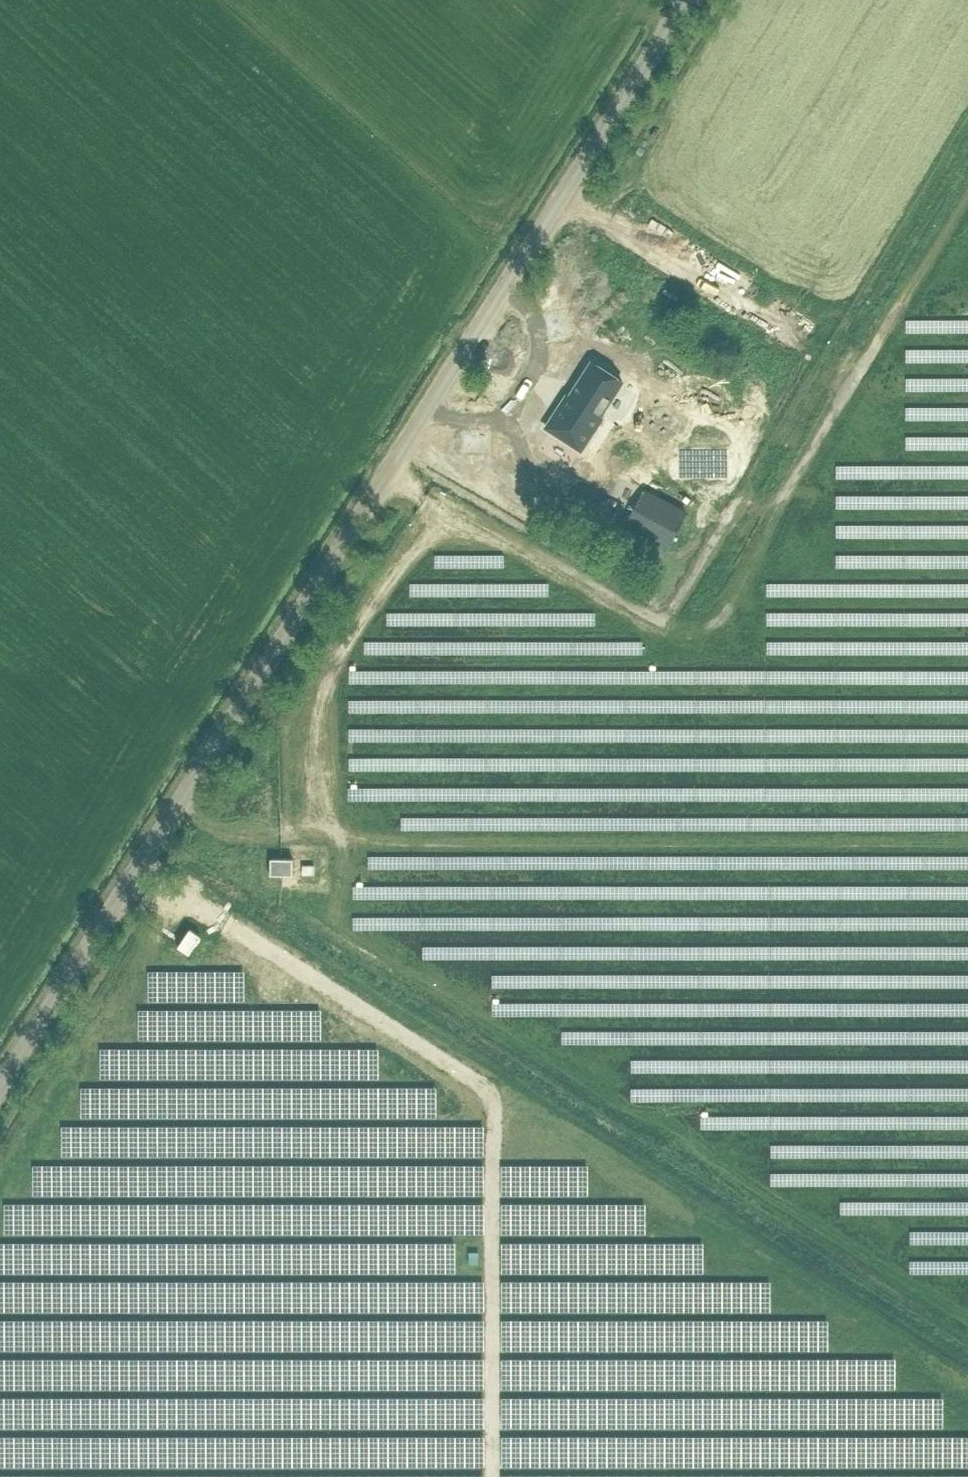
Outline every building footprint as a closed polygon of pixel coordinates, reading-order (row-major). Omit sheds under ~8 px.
[(567,394),(546,427),(581,449),(601,416),(599,415),(621,380),(591,360),(569,395),(567,394)] [(309,862),(281,862),(281,874),(309,874),(309,862)] [(176,936),(176,953),(199,953),(199,936),(176,936)]
